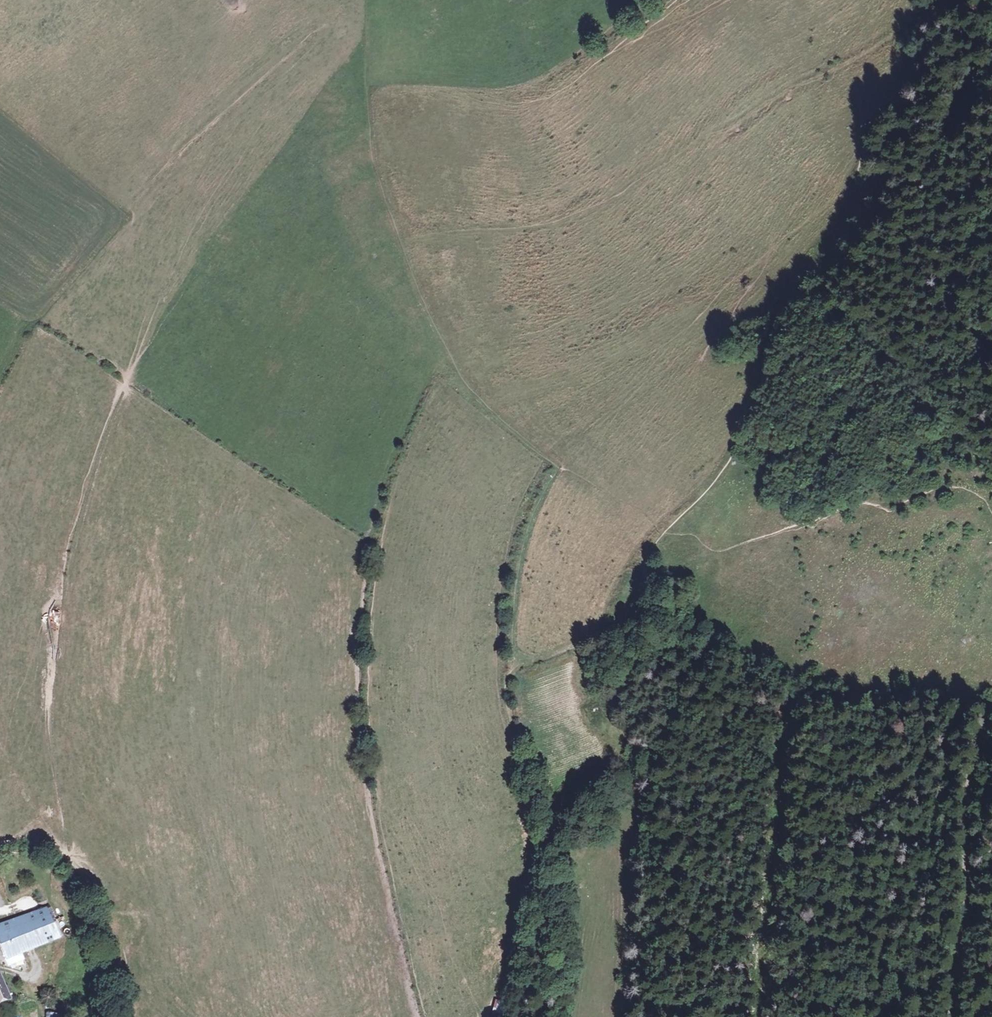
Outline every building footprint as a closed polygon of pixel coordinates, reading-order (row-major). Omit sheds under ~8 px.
[(50,907),(28,915),(41,945),(62,936),(50,907)] [(28,915),(0,926),(0,948),(5,960),(41,945),(28,915)] [(11,999),(0,975),(0,1003),(11,999)]
